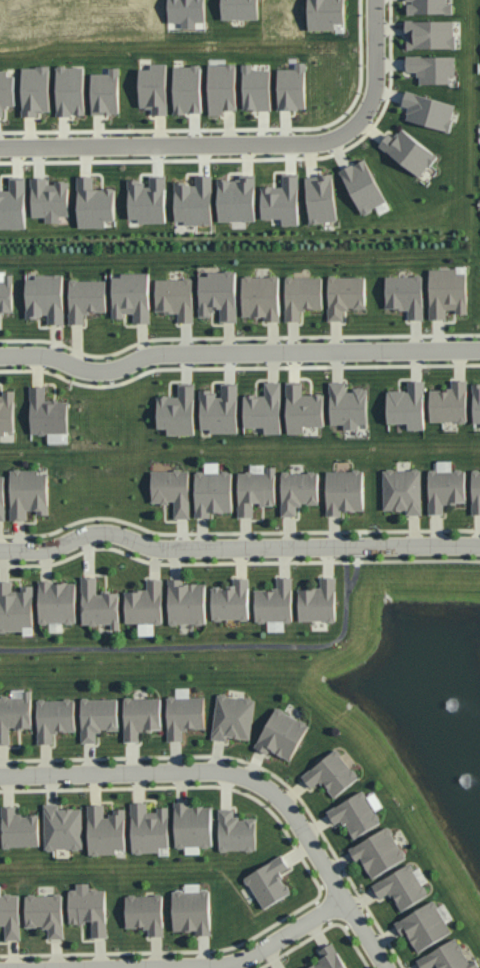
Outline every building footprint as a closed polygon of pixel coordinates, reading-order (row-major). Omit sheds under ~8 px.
[(170,22),(183,23),(183,28),(197,29),(197,22),(206,22),(207,0),(170,0),(170,22)] [(260,20),(260,0),(222,0),(223,20),(260,20)] [(309,31),(337,30),(337,25),(347,25),(347,0),(309,0),(309,31)] [(407,4),(409,4),(409,15),(454,15),(454,5),(448,4),(448,0),(407,0),(407,4)] [(408,49),(456,50),(457,22),(408,21),(408,49)] [(454,57),(408,57),(408,73),(420,73),(420,85),(455,84),(454,57)] [(280,110),(307,110),(306,64),(296,64),(296,70),(279,70),(280,110)] [(141,110),(153,109),(153,116),(169,116),(168,65),(152,65),(152,70),(141,70),(141,110)] [(237,65),(209,65),(210,116),(225,115),(225,111),(238,110),(237,65)] [(244,110),(272,111),(272,71),(254,71),(254,65),(244,65),(244,110)] [(175,67),(176,114),(203,114),(202,66),(175,67)] [(58,116),(86,116),(86,67),(58,68),(58,116)] [(23,117),(38,117),(38,113),(51,113),(52,68),(24,68),(23,117)] [(94,115),(121,115),(120,69),(110,69),(110,75),(93,75),(94,115)] [(16,73),(0,73),(0,117),(4,117),(4,108),(16,109),(16,73)] [(407,121),(451,132),(458,105),(407,93),(403,107),(410,109),(407,121)] [(389,135),(380,148),(423,177),(438,155),(402,130),(396,139),(389,135)] [(360,215),(386,205),(369,160),(343,170),(360,215)] [(339,222),(335,175),(307,178),(311,225),(339,222)] [(213,177),(197,176),(197,184),(175,184),(175,225),(213,225),(213,177)] [(300,226),(300,176),(283,176),(283,188),(262,188),(262,220),(272,220),(272,226),(281,226),(300,226)] [(79,229),(107,229),(107,222),(117,222),(116,190),(94,190),(94,177),(79,178),(79,229)] [(33,218),(47,218),(47,223),(61,223),(61,218),(70,217),(70,183),(49,183),(48,178),(32,179),(33,218)] [(129,184),(130,220),(139,219),(139,225),(167,224),(166,178),(150,179),(150,183),(129,184)] [(256,222),(257,180),(220,179),(219,221),(256,222)] [(10,180),(11,191),(0,191),(0,223),(1,223),(1,230),(28,230),(27,180),(10,180)] [(431,268),(431,319),(448,318),(448,309),(457,309),(457,314),(469,314),(469,267),(431,268)] [(238,321),(237,271),(209,271),(209,275),(200,275),(201,317),(212,317),(211,310),(221,310),(222,321),(238,321)] [(14,312),(14,272),(0,272),(0,312),(14,312)] [(151,273),(114,274),(115,318),(125,318),(125,313),(135,313),(135,323),(152,322),(151,273)] [(28,317),(49,317),(49,324),(65,324),(65,274),(36,274),(36,279),(28,279),(28,317)] [(281,320),(281,275),(244,276),(244,317),(267,316),(267,320),(281,320)] [(425,318),(424,275),(386,276),(386,309),(409,308),(409,319),(425,318)] [(323,276),(286,277),(287,320),(302,320),(302,309),(324,309),(323,276)] [(367,276),(329,277),(330,320),(345,320),(345,309),(367,309),(367,276)] [(70,280),(71,324),(85,323),(85,313),(108,312),(107,279),(70,280)] [(157,279),(157,311),(179,311),(179,321),(194,321),(194,279),(157,279)] [(432,422),(469,421),(468,379),(453,380),(453,389),(431,389),(432,422)] [(426,380),(410,380),(410,390),(389,390),(389,423),(410,422),(410,429),(426,429),(426,380)] [(245,426),(266,427),(266,433),(282,434),(282,381),(266,381),(266,395),(245,395),(245,426)] [(369,424),(369,389),(347,389),(347,381),(331,381),(331,424),(344,424),(344,429),(360,429),(360,424),(369,424)] [(239,433),(238,383),(221,384),(221,390),(201,390),(202,428),(211,428),(211,433),(239,433)] [(305,433),(305,426),(326,426),(325,394),(304,394),(304,383),(287,383),(289,433),(305,433)] [(195,384),(179,384),(179,396),(159,396),(158,428),(168,428),(168,435),(195,435),(195,384)] [(32,435),(49,434),(49,444),(69,443),(69,401),(47,401),(46,385),(31,386),(32,435)] [(6,435),(6,431),(16,430),(15,390),(3,390),(4,395),(0,395),(0,435),(6,435)] [(445,513),(445,503),(467,503),(467,469),(453,470),(453,461),(439,461),(439,469),(429,470),(430,514),(445,513)] [(277,466),(267,466),(267,464),(252,464),(252,472),(239,472),(239,517),(255,517),(255,504),(277,504),(277,466)] [(50,513),(50,473),(41,473),(41,469),(11,470),(12,520),(29,519),(29,513),(50,513)] [(423,514),(423,469),(384,469),(385,510),(408,510),(408,514),(423,514)] [(153,470),(153,503),(175,503),(175,518),(190,518),(191,471),(153,470)] [(329,515),(342,515),(342,511),(366,510),(365,470),(327,471),(329,515)] [(196,517),(213,517),(213,512),(234,512),(234,472),(196,472),(196,517)] [(298,516),(298,504),(320,505),(320,472),(283,472),(282,516),(298,516)] [(83,577),(83,625),(113,624),(113,630),(121,630),(120,592),(98,592),(98,576),(83,577)] [(293,577),(278,577),(278,589),(256,590),(257,622),(294,621),(293,577)] [(337,577),(321,577),(322,589),(300,589),(300,621),(337,621),(337,577)] [(250,619),(250,578),(231,578),(231,587),(214,587),(214,619),(250,619)] [(127,624),(164,623),(163,579),(149,579),(149,591),(127,591),(127,624)] [(206,583),(186,583),(186,579),(169,579),(171,625),(208,624),(206,583)] [(25,632),(25,626),(34,626),(34,586),(22,586),(22,591),(13,591),(13,581),(0,581),(0,632),(25,632)] [(77,624),(77,582),(40,582),(40,623),(77,624)] [(11,744),(11,728),(33,728),(33,690),(13,690),(13,697),(0,697),(0,744),(11,744)] [(213,739),(226,741),(227,737),(251,740),(257,699),(219,694),(213,739)] [(206,729),(206,697),(168,698),(169,741),(184,741),(184,730),(206,729)] [(120,731),(119,698),(82,699),(83,743),(98,742),(98,731),(120,731)] [(163,698),(125,698),(126,741),(141,741),(141,731),(163,731),(163,698)] [(54,743),(54,733),(77,732),(75,699),(38,700),(39,743),(54,743)] [(310,724),(276,707),(257,747),(271,754),(272,751),(292,761),(310,724)] [(312,788),(322,781),(334,797),(360,779),(339,749),(303,775),(312,788)] [(329,809),(336,824),(345,820),(354,838),(382,824),(366,791),(329,809)] [(170,807),(158,807),(158,812),(149,813),(148,802),(132,803),(133,853),(162,853),(162,848),(171,847),(170,807)] [(176,802),(177,847),(214,846),(213,806),(190,806),(190,802),(176,802)] [(83,809),(60,809),(60,804),(45,805),(46,850),(84,849),(83,809)] [(127,850),(127,809),(114,809),(115,816),(105,816),(105,804),(89,805),(89,855),(119,855),(119,850),(127,850)] [(40,847),(40,815),(18,815),(17,806),(3,806),(3,847),(40,847)] [(258,818),(235,817),(235,808),(220,808),(220,850),(257,851),(258,818)] [(373,878),(408,859),(391,826),(350,848),(356,859),(362,856),(373,878)] [(292,894),(282,872),(291,868),(285,856),(247,875),(263,908),(292,894)] [(108,937),(107,889),(91,890),(91,883),(77,883),(77,890),(70,890),(71,924),(93,923),(93,937),(108,937)] [(211,934),(211,891),(174,891),(174,931),(198,931),(198,935),(211,934)] [(27,928),(49,927),(50,939),(65,939),(64,895),(26,896),(27,928)] [(127,929),(149,929),(149,937),(164,936),(163,895),(126,896),(127,929)] [(402,935),(408,932),(417,951),(452,935),(437,902),(396,921),(402,935)] [(436,967),(437,967),(476,967),(459,938),(418,960),(423,967),(435,967),(436,967)] [(325,959),(310,967),(348,967),(333,943),(320,951),(325,959)]
